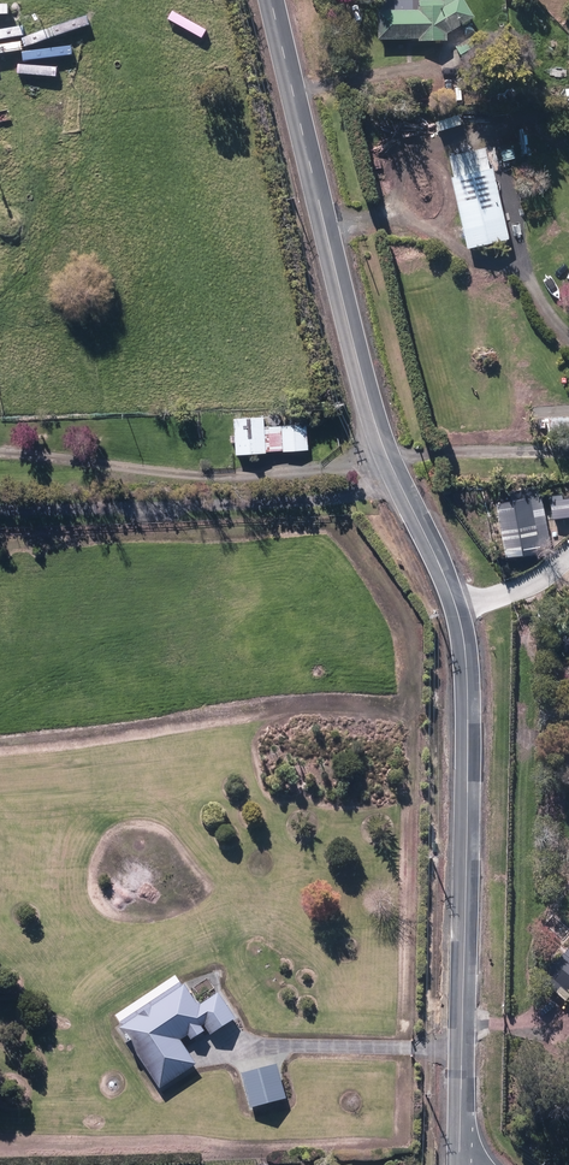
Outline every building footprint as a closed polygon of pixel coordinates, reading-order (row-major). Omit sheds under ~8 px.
[(440,1),(418,2),(376,1),(376,43),(446,43),(446,37),(473,20),(460,0),(442,0),(440,1)] [(464,242),(465,251),(508,241),(492,170),(489,171),(484,150),(448,158),(453,180),(449,180),(460,229),(455,230),(458,243),(464,242)] [(264,419),(233,421),(234,437),(229,438),(230,444),(234,444),(234,456),(307,453),(305,427),(264,428),(264,419)] [(541,496),(494,504),(504,559),(551,551),(541,496)] [(559,647),(565,652),(568,648),(568,638),(568,637),(559,647)] [(568,998),(568,953),(565,950),(538,982),(563,1003),(568,997),(568,998)] [(117,1030),(158,1089),(194,1065),(180,1042),(186,1038),(190,1042),(203,1033),(200,1029),(202,1028),(209,1037),(234,1020),(216,993),(196,1006),(175,975),(174,976),(115,1016),(119,1023),(117,1025),(122,1027),(117,1030)] [(275,1065),(238,1075),(248,1110),(284,1100),(275,1065)]
